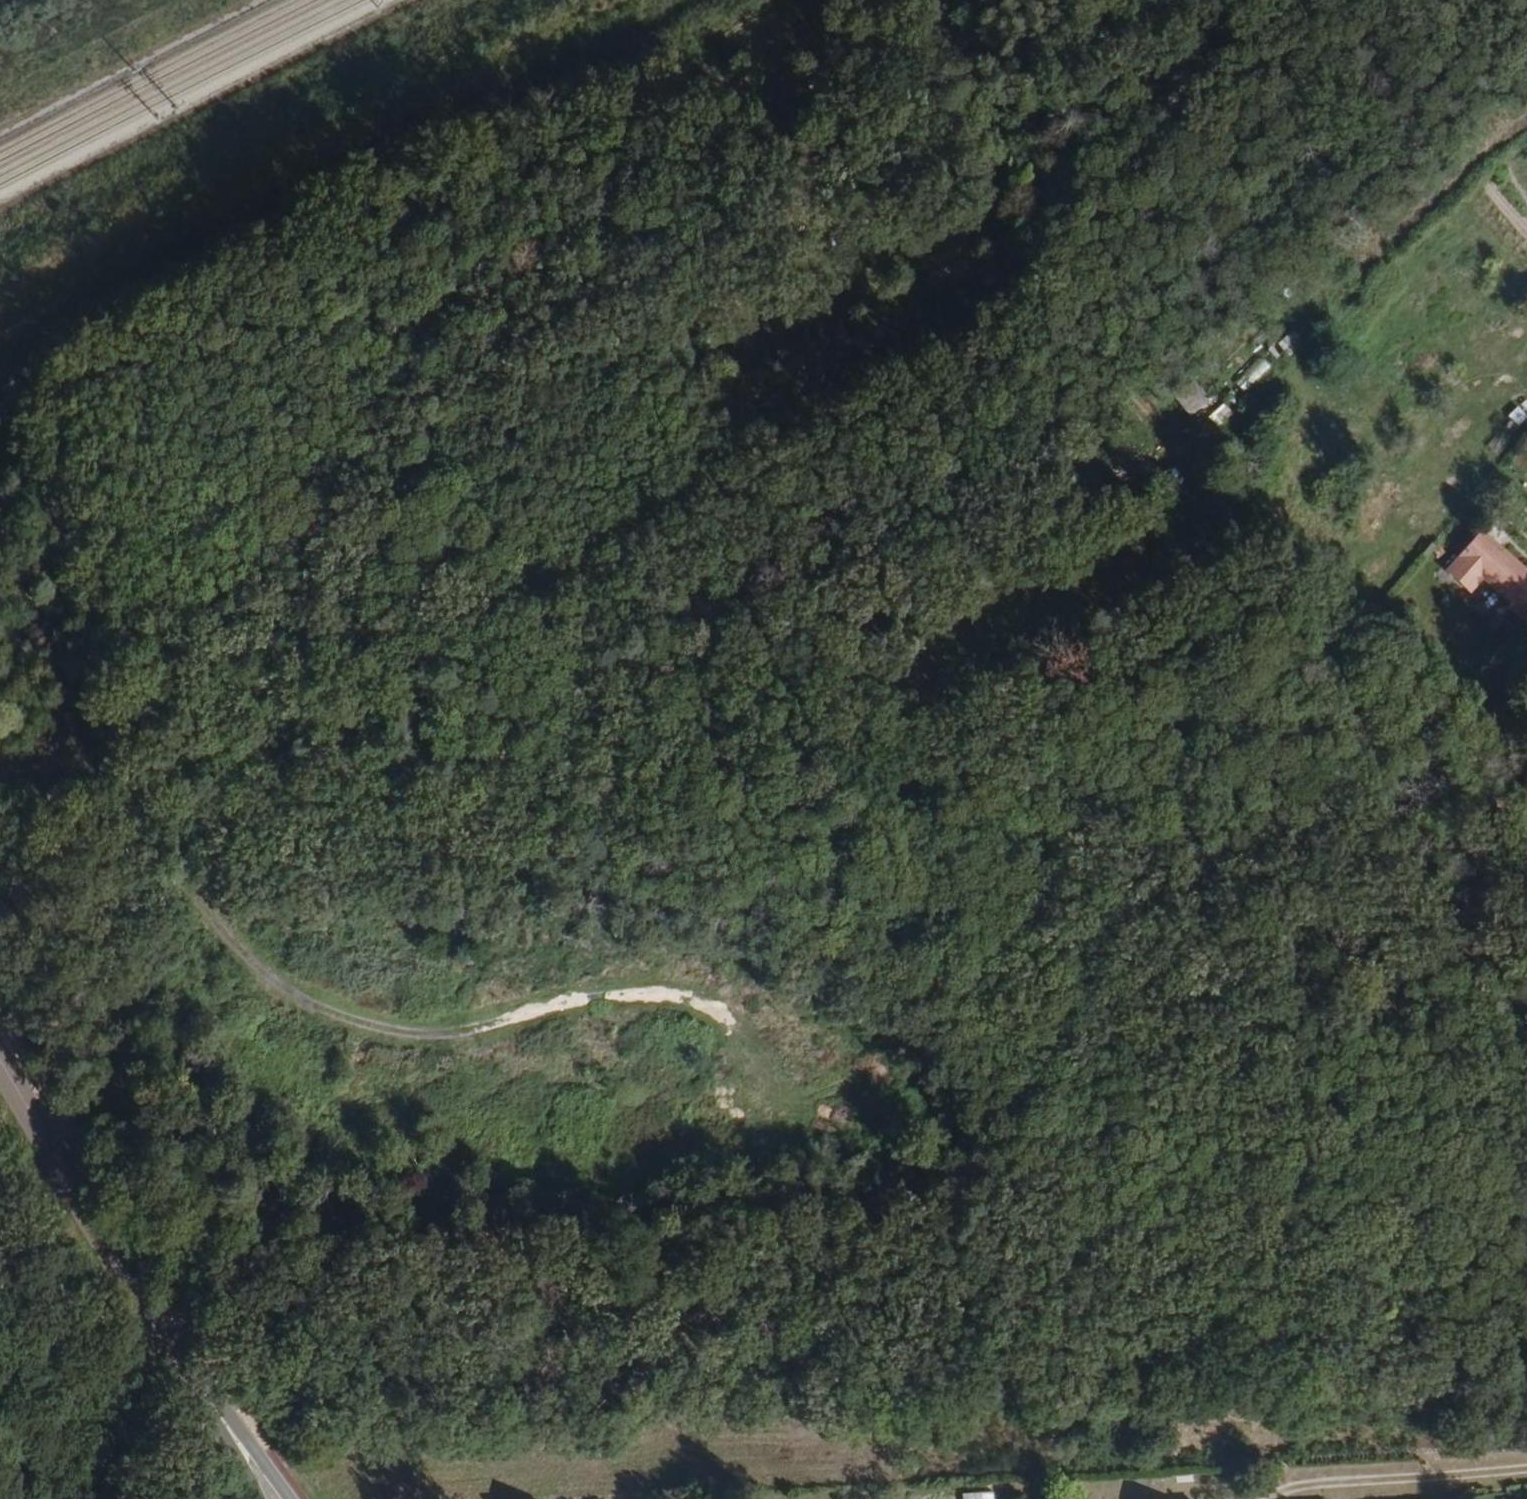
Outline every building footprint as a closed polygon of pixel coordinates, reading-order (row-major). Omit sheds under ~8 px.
[(1475,531),(1440,573),(1465,594),(1476,580),(1526,623),(1526,575),(1475,531)] [(993,1489),(962,1492),(962,1498),(994,1498),(993,1489)]
